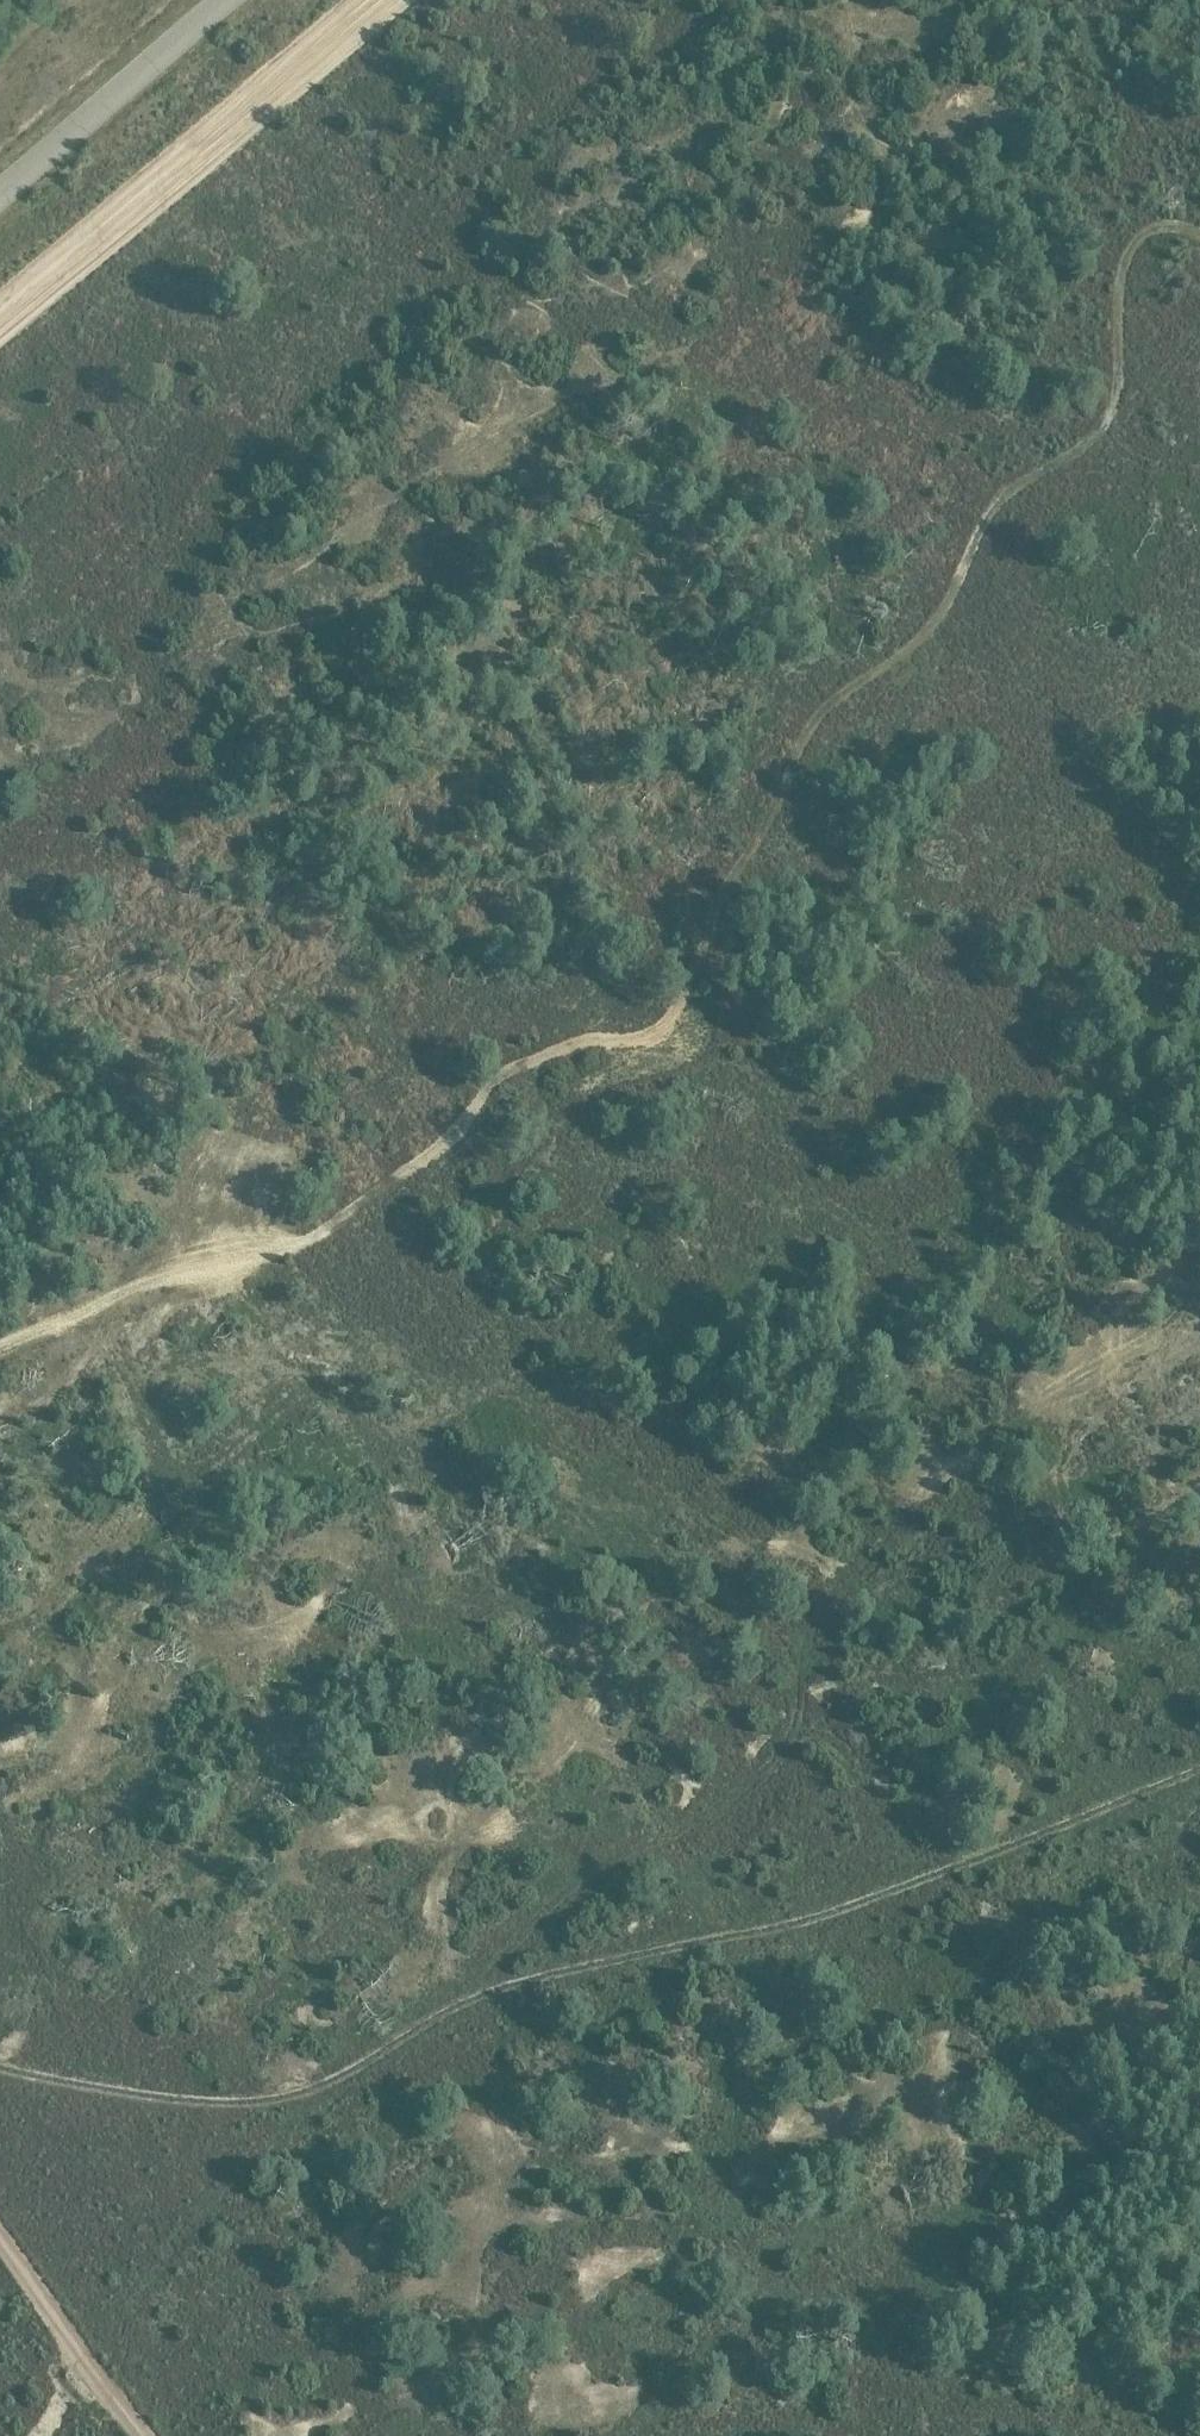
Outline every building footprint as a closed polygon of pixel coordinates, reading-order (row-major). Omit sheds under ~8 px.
[(958,120),(965,134),(982,125),(976,111),(958,120)]
